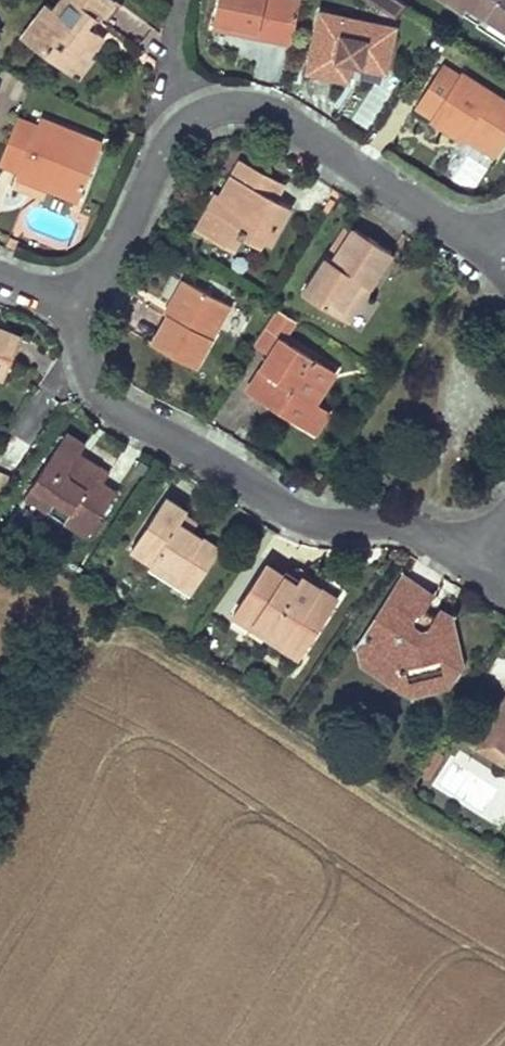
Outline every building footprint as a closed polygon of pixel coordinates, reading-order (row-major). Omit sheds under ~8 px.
[(54,8),(46,2),(29,26),(50,42),(42,52),(66,69),(80,50),(88,56),(89,55),(103,35),(93,27),(89,24),(95,16),(99,19),(113,0),(60,0),(54,8)] [(117,0),(113,0),(99,19),(106,24),(121,3),(117,0)] [(212,27),(292,43),(301,0),(218,0),(212,27)] [(402,0),(375,0),(395,14),(404,1),(402,0)] [(470,0),(444,0),(482,24),(487,17),(489,13),(470,0)] [(489,13),(487,17),(504,29),(504,0),(470,0),(489,13)] [(359,66),(385,71),(394,27),(320,11),(307,71),(348,79),(351,64),(351,61),(360,63),(359,66)] [(99,19),(95,16),(89,24),(93,27),(99,19)] [(487,17),(482,24),(480,27),(504,42),(504,29),(487,17)] [(50,42),(29,26),(21,36),(42,52),(50,42)] [(88,56),(80,50),(66,69),(78,79),(94,58),(89,55),(88,56)] [(442,64),(415,105),(432,116),(431,119),(462,139),(464,136),(469,128),(501,148),(504,142),(504,100),(461,72),(459,75),(442,64)] [(17,117),(0,161),(0,163),(19,170),(51,183),(49,189),(79,201),(102,141),(40,117),(37,125),(17,117)] [(469,128),(464,136),(496,156),(501,148),(469,128)] [(284,183),(240,158),(220,195),(224,197),(220,205),(215,202),(199,231),(232,249),(240,235),(259,245),(262,240),(270,244),(291,207),(275,198),(284,183)] [(51,183),(19,170),(17,176),(49,189),(51,183)] [(195,228),(199,231),(215,202),(220,205),(224,197),(220,195),(215,192),(195,228)] [(346,226),(327,255),(333,259),(352,230),(346,226)] [(392,251),(354,227),(352,230),(333,259),(327,255),(303,292),(338,314),(360,279),(370,286),(392,251)] [(21,241),(10,236),(6,245),(17,250),(21,241)] [(194,284),(184,278),(166,311),(169,313),(176,317),(194,284)] [(338,314),(348,320),(370,286),(360,279),(338,314)] [(230,304),(194,284),(176,317),(169,313),(152,343),(195,367),(230,304)] [(254,343),(272,354),(262,369),(276,378),(271,387),(278,391),(274,398),(273,399),(273,401),(273,403),(273,404),(275,406),(276,407),(280,410),(279,411),(300,424),(314,402),(335,370),(285,339),(296,320),(277,308),(254,343)] [(5,378),(21,337),(0,328),(0,376),(5,378)] [(276,378),(262,369),(249,392),(279,411),(280,410),(276,407),(275,406),(273,404),(273,403),(273,401),(273,399),(274,398),(278,391),(271,387),(276,378)] [(328,411),(314,402),(300,424),(314,433),(328,411)] [(85,444),(66,432),(32,484),(71,509),(64,520),(88,535),(90,533),(99,518),(113,497),(99,488),(102,483),(109,473),(85,457),(82,462),(76,458),(79,453),(85,444)] [(85,457),(79,453),(76,458),(82,462),(85,457)] [(0,474),(0,493),(10,478),(0,474)] [(116,492),(102,483),(99,488),(113,497),(116,492)] [(71,509),(32,484),(25,495),(64,520),(71,509)] [(187,511),(166,496),(132,547),(154,562),(157,557),(197,584),(220,550),(192,531),(179,523),(184,515),(187,511)] [(197,523),(184,515),(179,523),(192,531),(197,523)] [(102,521),(99,518),(90,533),(93,535),(102,521)] [(197,584),(157,557),(154,562),(151,566),(191,593),(197,584)] [(284,575),(267,564),(238,609),(301,651),(336,597),(302,575),(300,579),(297,583),(284,575)] [(300,579),(287,571),(284,575),(297,583),(300,579)] [(433,595),(403,575),(386,602),(390,604),(381,618),(378,615),(365,635),(380,644),(371,659),(386,668),(389,680),(400,687),(408,676),(444,668),(455,675),(462,664),(451,615),(439,608),(427,627),(422,628),(414,624),(413,618),(418,611),(425,609),(433,595)] [(386,602),(378,615),(381,618),(390,604),(386,602)] [(238,609),(233,617),(296,659),(301,651),(238,609)] [(380,644),(365,635),(359,645),(362,663),(389,680),(386,668),(371,659),(380,644)] [(408,676),(400,687),(411,694),(447,686),(455,675),(444,668),(408,676)] [(489,723),(491,725),(501,731),(494,741),(504,748),(504,699),(489,723)] [(491,725),(479,744),(504,762),(504,748),(494,741),(501,731),(491,725)] [(444,754),(435,748),(420,772),(428,778),(444,754)]
